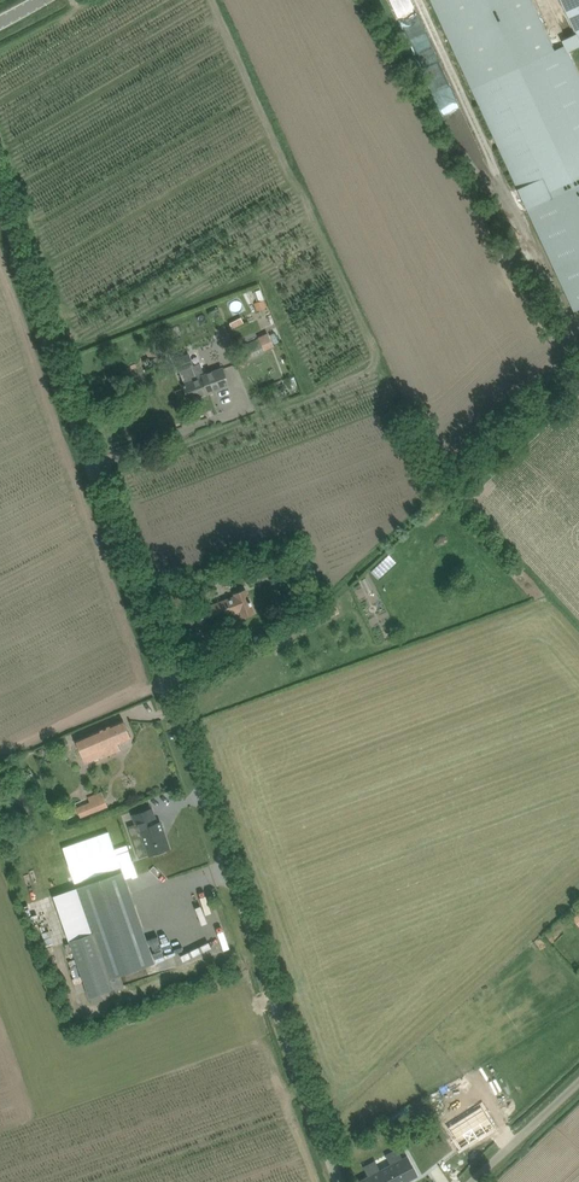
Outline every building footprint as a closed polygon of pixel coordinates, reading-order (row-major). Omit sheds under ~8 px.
[(471,88),(472,90),(527,209),(549,258),(574,311),(578,309),(578,69),(570,50),(578,46),(578,0),(561,0),(576,33),(578,39),(564,45),(559,48),(556,49),(533,0),(430,0),(471,88)] [(264,299),(254,303),(258,311),(267,307),(264,299)] [(237,347),(243,360),(264,350),(259,338),(237,347)] [(183,386),(187,397),(188,400),(208,393),(208,394),(230,386),(223,367),(202,376),(203,378),(197,380),(192,366),(193,366),(188,355),(174,361),(178,372),(179,372),(184,386),(183,386)] [(278,391),(275,383),(262,388),(265,396),(278,391)] [(269,566),(253,573),(248,575),(252,583),(273,574),(269,566)] [(205,592),(192,597),(203,625),(241,611),(243,617),(255,612),(252,604),(251,600),(251,601),(246,589),(234,593),(235,596),(207,606),(203,594),(206,593),(205,592)] [(102,758),(110,754),(121,749),(118,743),(131,737),(124,719),(113,724),(76,741),(83,757),(99,751),(102,758)] [(108,807),(102,792),(75,803),(81,817),(108,807)] [(173,817),(168,803),(149,809),(152,819),(155,818),(166,849),(171,847),(172,849),(181,846),(180,844),(185,842),(176,816),(173,817)] [(70,940),(90,997),(101,993),(119,987),(120,989),(124,987),(124,986),(124,985),(121,974),(155,962),(123,871),(77,887),(93,932),(70,940)] [(448,1128),(461,1149),(494,1127),(481,1107),(448,1128)] [(357,1181),(408,1181),(413,1179),(403,1159),(357,1181)]
